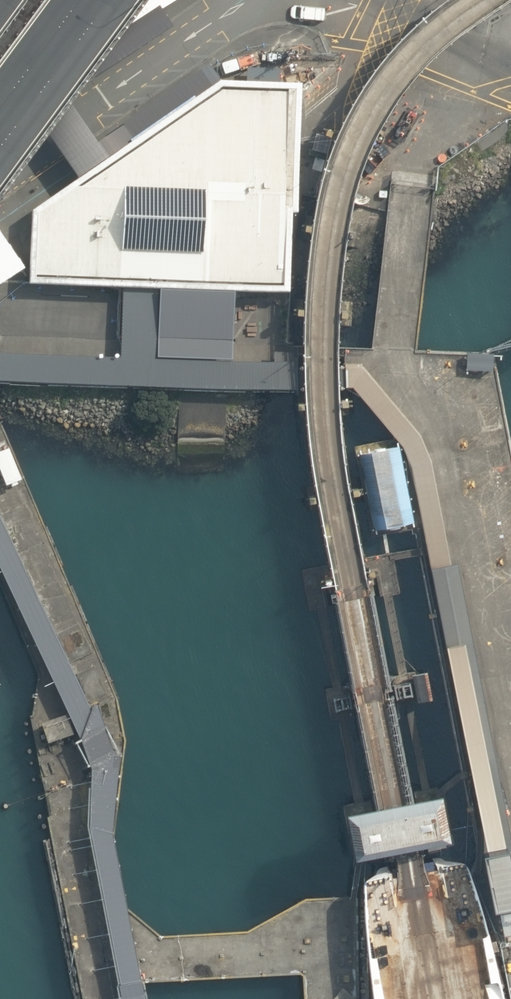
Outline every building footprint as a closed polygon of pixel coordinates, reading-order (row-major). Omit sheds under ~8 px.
[(208,64),(94,143),(104,159),(219,80),(208,64)] [(39,336),(41,284),(122,287),(139,288),(158,289),(287,294),(289,217),(296,216),(297,194),(301,112),(303,86),(281,85),(219,80),(104,159),(100,160),(75,177),(28,209),(28,234),(28,260),(28,278),(0,277),(0,333),(39,336)] [(19,260),(28,260),(28,234),(19,234),(0,247),(0,274),(19,260)] [(122,287),(120,339),(120,359),(0,355),(0,382),(285,392),(284,377),(285,365),(155,360),(156,340),(158,289),(139,288),(122,287)] [(493,354),(467,353),(466,369),(492,370),(493,354)] [(285,365),(284,377),(285,392),(346,392),(351,386),(354,384),(407,445),(494,906),(498,906),(500,918),(510,917),(510,843),(432,460),(421,435),(362,365),(285,365)] [(357,451),(371,529),(410,522),(397,446),(357,451)] [(88,770),(85,830),(118,998),(141,998),(110,839),(113,757),(0,522),(0,580),(88,770)] [(415,673),(420,700),(431,698),(430,691),(426,671),(415,673)] [(348,807),(355,850),(443,836),(436,793),(430,794),(424,795),(411,797),(396,800),(378,803),(369,804),(357,806),(348,807)]
